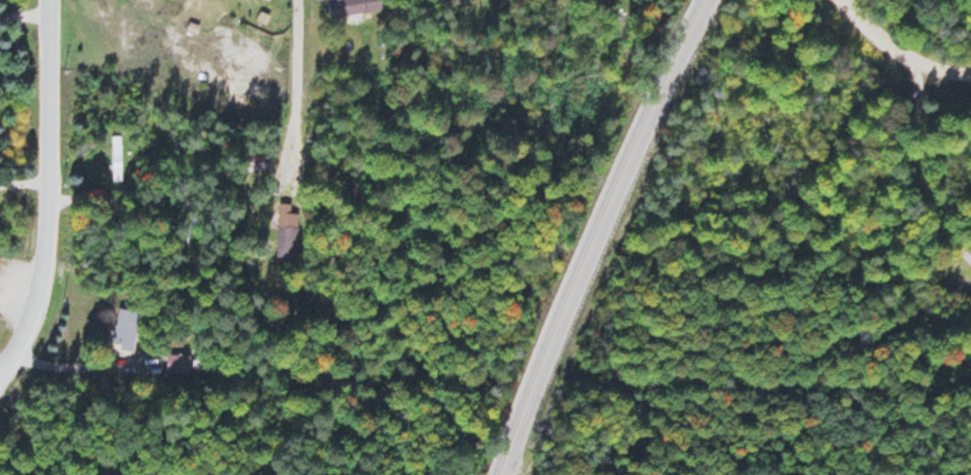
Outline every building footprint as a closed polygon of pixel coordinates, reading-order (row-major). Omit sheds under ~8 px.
[(381,0),(327,0),(329,17),(382,11),(381,0)] [(112,136),(112,182),(121,182),(121,136),(112,136)] [(270,152),(246,152),(246,171),(270,171),(270,152)] [(296,258),(297,213),(290,212),(290,203),(277,202),(276,257),(296,258)] [(136,343),(136,309),(113,309),(113,343),(136,343)] [(165,374),(189,374),(189,354),(165,354),(165,374)]
